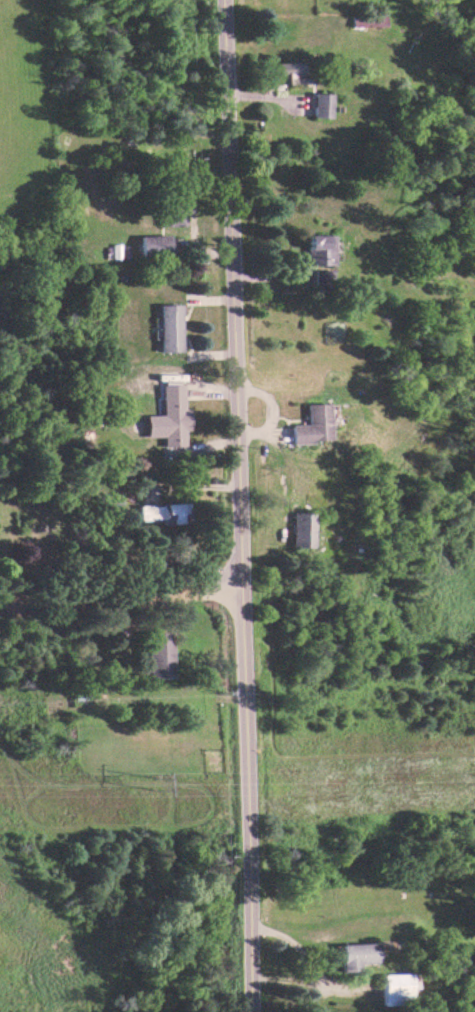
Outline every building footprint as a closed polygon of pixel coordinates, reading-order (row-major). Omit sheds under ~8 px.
[(348,27),(383,26),(383,14),(348,16),(348,27)] [(304,72),(297,73),(297,61),(272,62),(272,84),(304,83),(304,72)] [(328,94),(310,93),(309,117),(328,117),(328,94)] [(159,205),(160,224),(183,223),(182,204),(159,205)] [(329,264),(330,235),(303,234),(303,249),(315,249),(315,264),(329,264)] [(166,235),(136,235),(137,256),(167,255),(166,235)] [(311,270),(311,288),(328,289),(329,270),(311,270)] [(157,351),(177,351),(176,304),(155,304),(157,351)] [(160,447),(185,446),(184,407),(180,407),(180,384),(158,385),(159,414),(142,415),(142,437),(159,436),(160,447)] [(303,404),(303,424),(287,424),(288,442),(326,442),(325,403),(303,404)] [(160,502),(159,521),(166,521),(166,523),(181,523),(182,503),(160,502)] [(138,518),(154,518),(154,510),(159,510),(159,505),(139,504),(138,518)] [(310,547),(311,513),(292,512),(291,547),(310,547)] [(142,679),(167,678),(166,632),(141,633),(142,679)] [(373,943),(337,944),(338,971),(357,970),(357,963),(374,962),(373,943)] [(377,974),(377,1003),(411,1002),(411,981),(405,981),(405,973),(377,974)]
